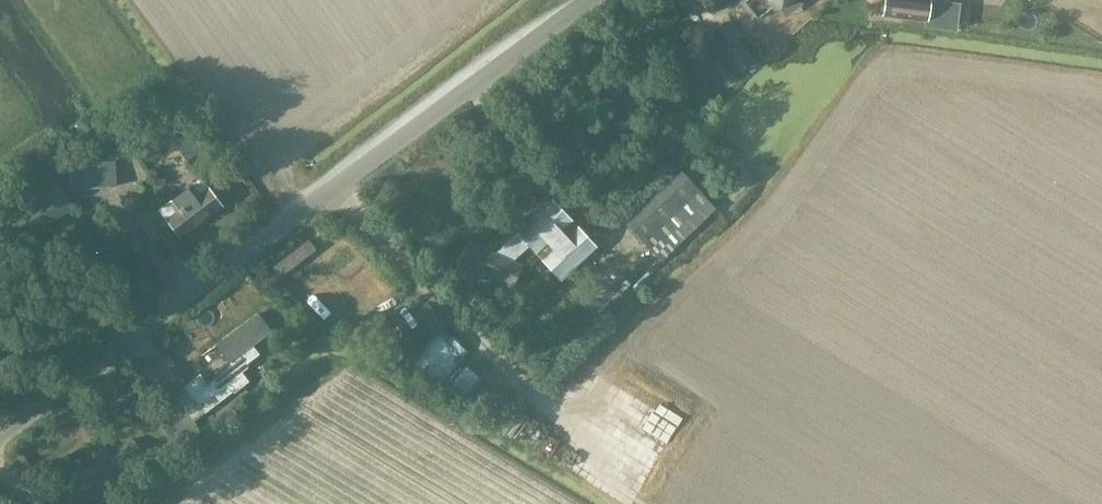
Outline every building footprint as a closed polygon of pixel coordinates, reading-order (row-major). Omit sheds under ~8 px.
[(881,15),(924,21),(927,0),(883,0),(881,15)] [(724,23),(710,34),(737,70),(738,69),(751,59),(724,23)] [(69,188),(115,186),(112,161),(68,162),(69,188)] [(715,208),(673,164),(618,217),(659,260),(715,208)] [(184,249),(177,240),(222,207),(199,175),(156,209),(166,225),(149,236),(167,263),(184,249)] [(61,187),(0,222),(0,249),(72,211),(61,187)] [(466,239),(455,263),(473,270),(468,282),(499,297),(504,284),(511,287),(521,263),(511,260),(528,245),(560,279),(594,246),(549,198),(514,231),(515,232),(494,252),(466,239)] [(256,312),(213,343),(229,364),(206,383),(198,372),(172,394),(171,393),(158,403),(187,442),(200,432),(192,420),(231,389),(233,392),(247,380),(240,372),(246,367),(247,359),(256,353),(250,346),(270,331),(256,312)] [(419,354),(448,377),(475,343),(446,320),(419,354)] [(468,398),(488,370),(473,359),(453,387),(468,398)]
